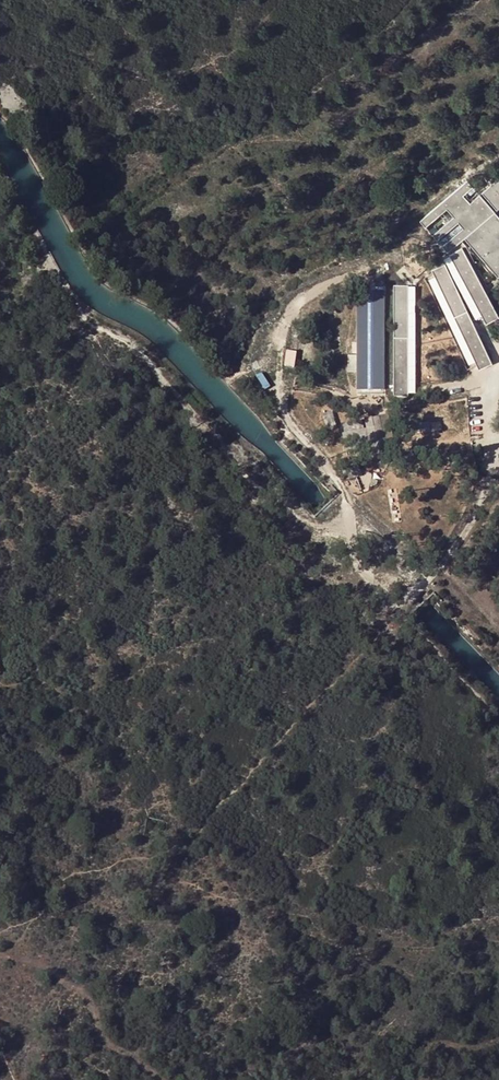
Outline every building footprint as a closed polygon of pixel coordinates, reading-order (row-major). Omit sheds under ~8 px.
[(482,193),(497,210),(498,209),(498,178),(482,193)] [(467,192),(473,187),(468,180),(420,221),(425,227),(447,209),(467,192)] [(454,218),(474,201),(467,192),(447,209),(454,218)] [(497,222),(495,224),(489,217),(495,212),(481,195),(474,201),(454,218),(432,235),(437,241),(458,223),(463,228),(442,246),(448,253),(464,238),(469,234),(475,241),(469,244),(498,278),(498,277),(498,224),(497,222)] [(495,212),(489,217),(495,224),(497,222),(498,224),(498,216),(495,212)] [(475,241),(469,234),(464,238),(469,244),(475,241)] [(450,255),(482,316),(486,324),(498,317),(498,316),(462,247),(449,254),(450,255)] [(476,319),(482,316),(450,255),(444,258),(476,319)] [(445,263),(432,270),(435,276),(475,361),(479,370),(492,363),(445,263)] [(469,364),(475,361),(435,276),(429,279),(469,364)] [(408,395),(408,288),(408,287),(393,287),(393,397),(408,397),(408,395)] [(358,289),(357,389),(385,389),(386,289),(358,289)] [(294,367),(296,352),(287,351),(284,366),(294,367)] [(333,411),(325,413),(327,428),(336,427),(333,411)] [(386,450),(378,414),(362,419),(371,454),(386,450)] [(414,422),(415,434),(443,433),(443,421),(414,422)] [(359,468),(354,458),(346,462),(350,471),(359,468)]
